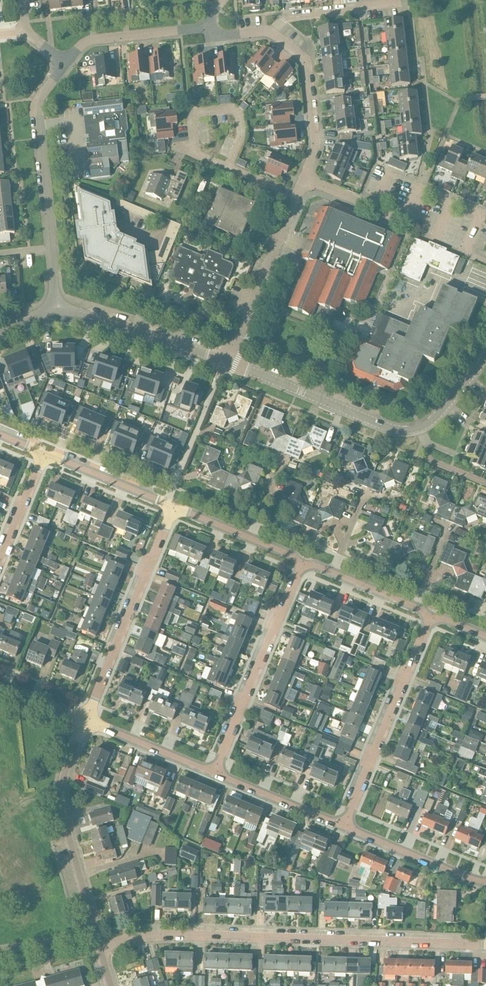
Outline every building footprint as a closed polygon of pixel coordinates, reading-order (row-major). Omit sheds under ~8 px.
[(62,10),(61,0),(43,0),(43,7),(50,6),(51,12),(62,10)] [(73,9),(72,0),(61,0),(62,10),(73,9)] [(73,9),(84,8),(83,0),(72,0),(73,9)] [(244,9),(261,7),(261,0),(264,0),(243,0),(244,9)] [(384,22),(386,33),(404,31),(403,20),(384,22)] [(320,40),(339,38),(337,27),(319,29),(320,40)] [(405,42),(404,31),(386,33),(387,44),(405,42)] [(320,40),(322,51),(340,49),(339,38),(320,40)] [(406,52),(405,42),(387,44),(388,54),(406,52)] [(252,57),(246,65),(245,66),(252,72),(255,69),(264,75),(274,63),(270,60),(274,56),(263,48),(254,59),(252,57)] [(322,51),(323,62),(341,60),(340,49),(322,51)] [(155,58),(149,59),(150,74),(162,73),(163,79),(172,78),(171,66),(169,67),(167,52),(154,53),(155,58)] [(408,63),(406,52),(388,54),(389,65),(408,63)] [(150,74),(149,59),(143,60),(142,55),(129,56),(131,71),(128,71),(130,82),(139,82),(138,76),(150,74)] [(220,61),(214,62),(215,77),(227,76),(228,81),(237,80),(236,69),(234,69),(232,55),(219,56),(220,61)] [(117,78),(116,73),(115,63),(109,63),(109,58),(96,60),(97,74),(95,75),(96,87),(105,86),(105,80),(117,78)] [(215,77),(214,62),(208,63),(207,58),(194,59),(196,74),(194,74),(195,86),(204,85),(203,78),(215,77)] [(323,62),(324,73),(342,70),(341,60),(323,62)] [(274,63),(264,75),(275,84),(271,88),(278,93),(286,84),(284,83),(293,71),(283,63),(280,67),(274,63)] [(409,74),(408,63),(389,65),(390,76),(409,74)] [(324,73),(325,83),(344,81),(342,70),(324,73)] [(410,85),(409,74),(390,76),(392,87),(410,85)] [(344,81),(325,83),(326,94),(345,92),(344,81)] [(417,92),(407,93),(398,94),(400,105),(418,103),(417,92)] [(198,93),(191,94),(193,107),(200,107),(198,93)] [(352,99),(344,100),(334,101),(336,112),(353,110),(352,99)] [(122,101),(83,105),(86,136),(89,136),(90,145),(87,145),(90,168),(91,179),(111,177),(109,165),(115,170),(119,164),(119,163),(129,162),(126,141),(125,133),(128,130),(126,112),(123,110),(122,101)] [(278,103),(268,104),(265,104),(266,112),(272,112),(273,124),(290,122),(289,117),(294,116),(292,104),(278,105),(278,103)] [(419,114),(418,103),(400,105),(401,116),(419,114)] [(353,110),(336,112),(337,123),(355,121),(353,110)] [(157,129),(157,133),(158,139),(174,138),(172,125),(177,125),(176,112),(161,113),(161,111),(149,112),(151,129),(157,129)] [(419,114),(401,116),(402,127),(420,125),(419,114)] [(339,140),(352,141),(353,134),(352,131),(356,131),(355,121),(337,123),(338,134),(340,134),(339,140)] [(290,122),(273,124),(275,136),(269,137),(270,147),(282,145),(282,143),(297,141),(295,128),(290,129),(290,122)] [(422,136),(420,125),(402,127),(403,136),(397,137),(397,138),(416,136),(422,136)] [(370,152),(372,145),(359,142),(360,136),(354,135),(351,148),(370,152)] [(417,147),(416,136),(397,138),(399,149),(417,147)] [(332,155),(349,162),(354,151),(350,150),(351,148),(352,141),(339,140),(338,145),(336,145),(332,155)] [(399,149),(399,150),(400,160),(418,158),(417,147),(399,149)] [(448,158),(443,155),(438,167),(453,173),(451,177),(457,180),(464,163),(460,161),(464,152),(453,147),(448,158)] [(287,174),(292,162),(278,156),(279,154),(268,149),(265,158),(270,160),(265,172),(280,178),(282,172),(287,174)] [(328,165),(345,172),(349,162),(332,155),(328,165)] [(464,163),(457,180),(464,182),(468,173),(476,176),(483,160),(473,155),(469,165),(464,163)] [(476,176),(485,181),(482,190),(485,192),(485,161),(483,160),(476,176)] [(345,172),(328,165),(324,175),(341,182),(345,172)] [(157,176),(151,173),(147,182),(150,183),(146,194),(162,201),(165,195),(177,200),(188,175),(179,172),(176,178),(159,171),(157,176)] [(11,196),(9,183),(0,184),(0,197),(11,196)] [(444,184),(442,189),(450,193),(452,187),(444,184)] [(205,223),(241,239),(256,204),(219,189),(205,223)] [(79,198),(77,198),(78,205),(77,205),(77,206),(78,206),(80,226),(78,226),(78,228),(79,228),(79,227),(83,226),(85,240),(81,240),(80,239),(80,241),(82,240),(85,261),(104,268),(103,270),(105,271),(105,270),(104,270),(105,266),(118,271),(116,275),(115,275),(117,276),(118,274),(129,278),(129,277),(136,276),(133,250),(134,248),(136,249),(136,248),(134,247),(135,245),(136,245),(136,244),(119,237),(121,236),(118,232),(116,234),(115,225),(113,215),(113,216),(110,216),(108,202),(81,191),(80,192),(82,193),(79,198)] [(0,197),(0,209),(12,208),(11,196),(0,197)] [(116,206),(155,222),(157,216),(119,200),(116,206)] [(309,238),(379,267),(388,271),(401,239),(384,232),(384,233),(358,222),(361,215),(332,203),(329,210),(322,207),(309,238)] [(12,208),(0,209),(0,222),(13,221),(12,208)] [(0,222),(0,243),(11,242),(10,234),(15,233),(13,221),(0,222)] [(159,252),(148,253),(152,283),(157,285),(181,226),(171,222),(170,224),(159,252)] [(363,307),(379,267),(309,238),(307,241),(309,245),(310,246),(308,252),(306,252),(303,253),(300,258),(308,262),(289,307),(312,317),(317,303),(318,304),(337,312),(343,298),(344,299),(363,307)] [(408,256),(401,274),(420,282),(427,265),(452,275),(453,273),(459,258),(446,252),(447,250),(429,242),(429,243),(429,245),(415,239),(410,251),(408,256)] [(192,283),(194,284),(205,257),(180,247),(174,259),(177,260),(171,276),(171,279),(173,281),(190,288),(192,283)] [(194,295),(196,297),(214,304),(225,279),(229,280),(234,268),(234,267),(234,266),(233,264),(232,264),(222,260),(224,256),(209,250),(206,258),(205,257),(194,284),(196,285),(193,292),(194,295)] [(0,278),(0,297),(7,296),(6,284),(12,284),(10,269),(4,269),(5,278),(0,278)] [(367,340),(357,345),(348,365),(352,375),(373,383),(377,382),(378,386),(394,392),(404,388),(406,382),(412,384),(423,357),(434,362),(437,355),(439,356),(450,330),(461,334),(464,328),(466,329),(478,301),(463,295),(462,297),(457,295),(458,292),(443,286),(432,313),(420,308),(417,315),(415,314),(410,327),(391,319),(378,314),(367,340)] [(47,355),(41,357),(47,373),(53,370),(53,368),(63,368),(63,373),(64,347),(52,347),(52,355),(47,355)] [(64,347),(63,373),(74,373),(73,375),(78,376),(83,363),(75,361),(75,347),(64,347)] [(26,352),(16,356),(25,381),(41,375),(36,362),(31,364),(26,352)] [(90,366),(86,378),(93,380),(93,378),(103,381),(111,359),(100,355),(96,368),(90,366)] [(10,372),(4,374),(9,387),(25,381),(16,356),(5,360),(10,372)] [(111,359),(103,381),(113,385),(113,387),(119,389),(123,377),(117,375),(121,363),(111,359)] [(132,380),(128,393),(144,398),(153,373),(142,369),(138,382),(132,380)] [(153,373),(144,398),(145,398),(146,396),(155,399),(154,401),(161,403),(165,391),(159,389),(163,377),(153,373)] [(177,395),(173,408),(190,413),(193,405),(197,406),(201,393),(197,392),(198,388),(187,385),(183,397),(177,395)] [(49,396),(40,417),(51,422),(60,401),(49,396)] [(245,419),(249,411),(252,402),(239,396),(235,405),(223,410),(217,407),(210,423),(224,429),(227,420),(237,416),(245,419)] [(60,401),(51,422),(63,426),(71,405),(60,401)] [(272,449),(285,454),(292,438),(286,436),(281,424),(284,415),(263,406),(255,427),(258,429),(263,427),(271,430),(275,440),(272,449)] [(84,411),(75,432),(87,437),(95,415),(84,411)] [(95,415),(87,437),(98,441),(107,420),(95,415)] [(120,425),(111,447),(122,451),(131,430),(120,425)] [(292,438),(285,454),(299,460),(302,451),(312,447),(320,450),(329,454),(332,445),(324,441),(327,433),(313,427),(310,436),(298,441),(292,438)] [(131,430),(122,451),(133,456),(142,434),(131,430)] [(249,432),(247,437),(254,440),(256,435),(249,432)] [(471,445),(485,451),(485,437),(476,433),(471,445)] [(253,442),(246,439),(244,445),(251,448),(253,442)] [(155,440),(147,461),(158,466),(166,445),(155,440)] [(366,449),(353,443),(345,440),(337,459),(343,462),(345,461),(353,464),(357,474),(354,482),(367,488),(374,472),(368,470),(363,457),(366,449)] [(166,445),(158,466),(169,470),(177,449),(166,445)] [(471,445),(466,456),(478,460),(475,466),(485,470),(485,451),(471,445)] [(208,486),(222,492),(229,474),(221,471),(218,461),(221,453),(207,447),(201,463),(207,465),(212,477),(208,486)] [(374,472),(367,488),(381,494),(384,485),(394,481),(402,484),(409,467),(396,461),(392,470),(380,475),(374,472)] [(3,463),(0,470),(0,476),(9,480),(14,468),(3,463)] [(237,477),(229,474),(222,492),(235,497),(239,489),(251,484),(257,486),(261,477),(264,470),(250,464),(246,473),(237,477)] [(310,466),(307,472),(318,477),(321,471),(310,466)] [(288,467),(285,474),(292,477),(294,470),(288,467)] [(330,483),(334,475),(328,472),(324,480),(330,483)] [(435,477),(431,487),(427,495),(435,498),(439,508),(436,516),(449,522),(456,506),(450,504),(445,492),(448,483),(435,477)] [(290,520),(304,526),(311,508),(304,505),(300,495),(303,487),(289,481),(287,488),(283,497),(289,499),(294,511),(290,520)] [(47,499),(58,503),(64,489),(53,484),(47,499)] [(75,494),(64,489),(58,503),(69,508),(75,494)] [(449,522),(463,528),(466,519),(476,515),(485,519),(485,499),(477,495),(474,504),(462,509),(456,506),(449,522)] [(75,526),(78,520),(83,522),(86,515),(92,518),(98,503),(86,499),(80,513),(81,513),(80,515),(74,513),(69,524),(75,526)] [(311,508),(304,526),(317,531),(321,523),(333,518),(339,520),(346,504),(332,499),(329,507),(319,511),(311,508)] [(92,518),(97,520),(95,527),(100,529),(97,535),(103,538),(108,527),(102,525),(109,508),(98,503),(92,518)] [(401,504),(398,511),(405,513),(407,507),(401,504)] [(68,510),(63,521),(69,524),(74,513),(68,510)] [(125,532),(132,518),(120,513),(114,527),(125,532)] [(422,521),(430,524),(433,517),(425,514),(422,521)] [(373,554),(386,560),(393,541),(386,538),(382,529),(385,521),(371,515),(365,531),(371,533),(376,546),(373,554)] [(48,528),(51,522),(39,517),(37,523),(48,528)] [(143,522),(132,518),(125,532),(126,532),(123,539),(130,541),(133,535),(137,537),(143,522)] [(103,538),(109,540),(113,530),(108,527),(103,538)] [(35,528),(31,540),(44,546),(49,534),(35,528)] [(64,541),(66,535),(59,532),(57,538),(64,541)] [(401,545),(393,541),(386,560),(399,565),(403,557),(415,552),(428,557),(436,539),(428,536),(427,538),(415,533),(411,541),(401,545)] [(451,534),(448,541),(454,544),(457,537),(451,534)] [(169,550),(179,554),(188,558),(185,564),(185,565),(194,544),(181,539),(181,537),(176,535),(169,550)] [(26,551),(40,557),(44,546),(31,540),(26,551)] [(454,588),(468,593),(475,576),(468,573),(464,563),(467,555),(454,549),(455,546),(447,543),(439,562),(453,567),(458,579),(454,588)] [(194,544),(185,565),(195,569),(192,576),(192,581),(196,583),(198,579),(199,580),(203,569),(198,567),(206,549),(194,544)] [(126,560),(129,554),(118,549),(115,556),(126,560)] [(26,551),(21,563),(35,569),(38,562),(43,564),(43,565),(56,571),(59,564),(54,562),(47,560),(40,557),(26,551)] [(95,558),(102,561),(104,555),(97,552),(95,558)] [(220,572),(226,558),(215,553),(209,567),(220,572)] [(220,572),(218,577),(228,581),(224,590),(226,591),(221,602),(222,602),(226,604),(227,603),(229,598),(231,593),(235,582),(230,580),(232,576),(232,577),(234,572),(238,562),(226,558),(220,572)] [(17,574),(30,580),(35,569),(21,563),(17,574)] [(105,574),(119,580),(124,568),(110,563),(105,574)] [(241,580),(253,585),(259,571),(247,566),(241,580)] [(203,569),(199,580),(204,582),(208,571),(203,569)] [(270,576),(259,571),(253,585),(259,588),(257,593),(262,595),(270,576)] [(168,572),(165,579),(178,584),(181,577),(168,572)] [(17,574),(12,586),(26,591),(30,580),(17,574)] [(88,574),(86,580),(93,583),(96,577),(88,574)] [(115,591),(119,580),(105,574),(101,585),(115,591)] [(483,579),(475,576),(468,593),(481,599),(485,591),(485,590),(485,578),(483,579)] [(33,593),(37,582),(32,580),(28,591),(33,593)] [(91,588),(93,583),(86,580),(84,585),(91,588)] [(271,581),(269,588),(276,591),(279,584),(271,581)] [(44,584),(38,582),(36,588),(43,592),(46,585),(44,584)] [(240,584),(235,582),(231,593),(236,595),(240,584)] [(185,601),(173,596),(176,590),(163,584),(158,596),(171,601),(177,604),(177,603),(184,606),(185,601)] [(110,603),(115,591),(101,585),(96,597),(110,603)] [(26,591),(12,586),(7,597),(21,603),(26,591)] [(229,598),(227,603),(232,605),(236,596),(231,593),(229,598)] [(318,612),(324,598),(312,593),(306,606),(305,606),(302,614),(308,616),(311,609),(318,612)] [(158,596),(153,607),(166,613),(172,615),(172,614),(179,617),(181,612),(174,610),(177,604),(171,601),(158,596)] [(79,597),(76,602),(84,605),(86,600),(79,597)] [(110,603),(96,597),(91,608),(105,614),(110,603)] [(335,603),(324,598),(318,612),(329,617),(335,603)] [(244,611),(254,616),(260,603),(249,599),(244,611)] [(228,607),(211,601),(209,607),(225,614),(228,607)] [(81,611),(84,605),(76,602),(74,608),(81,611)] [(34,614),(36,608),(29,605),(27,610),(34,614)] [(204,608),(198,605),(195,611),(201,614),(204,608)] [(50,610),(39,606),(36,613),(47,617),(50,610)] [(344,606),(340,616),(338,620),(350,625),(355,611),(344,606)] [(19,611),(8,607),(6,614),(16,618),(19,611)] [(153,607),(149,618),(162,623),(168,625),(172,615),(166,613),(153,607)] [(100,625),(105,614),(91,608),(86,620),(100,625)] [(355,611),(350,625),(361,630),(367,616),(355,611)] [(23,619),(32,623),(35,617),(26,613),(23,619)] [(237,622),(235,628),(247,633),(252,621),(233,614),(231,620),(237,622)] [(149,618),(144,629),(163,637),(164,632),(159,630),(162,623),(149,618)] [(328,633),(333,622),(326,619),(322,631),(328,633)] [(96,637),(100,625),(86,620),(82,631),(96,637)] [(382,638),(388,624),(376,620),(370,634),(382,638)] [(227,630),(229,625),(217,621),(215,625),(227,630)] [(328,633),(334,636),(338,625),(333,622),(328,633)] [(75,627),(68,624),(65,630),(72,633),(75,627)] [(399,629),(388,624),(382,638),(394,643),(399,629)] [(189,626),(186,632),(194,635),(197,629),(189,626)] [(297,626),(294,632),(305,637),(308,631),(297,626)] [(54,627),(50,635),(64,640),(67,631),(59,628),(59,629),(54,627)] [(230,639),(243,644),(247,633),(235,628),(230,638),(230,639)] [(163,637),(144,629),(140,640),(158,647),(162,649),(167,638),(163,637)] [(78,635),(68,631),(66,637),(75,641),(78,635)] [(192,637),(183,633),(180,638),(190,642),(192,637)] [(230,638),(225,636),(218,633),(216,638),(228,643),(226,649),(226,650),(238,655),(243,644),(230,639),(230,638)] [(357,654),(358,651),(365,635),(358,633),(353,644),(354,644),(353,647),(351,652),(357,654)] [(365,635),(358,651),(364,653),(365,649),(366,649),(371,638),(365,635)] [(8,640),(3,652),(16,657),(21,645),(24,646),(27,638),(20,636),(17,643),(8,640)] [(202,639),(194,636),(192,642),(199,645),(202,639)] [(287,649),(300,654),(305,643),(292,638),(287,649)] [(34,643),(31,652),(27,661),(42,667),(47,655),(54,658),(60,643),(52,640),(48,648),(34,643)] [(145,658),(165,666),(168,659),(155,654),(158,647),(140,640),(135,651),(147,656),(145,658)] [(224,654),(221,660),(221,661),(234,666),(238,655),(226,650),(226,649),(220,647),(218,652),(224,654)] [(192,648),(187,659),(193,661),(197,650),(192,648)] [(336,653),(325,648),(323,655),(333,659),(336,653)] [(180,649),(177,655),(184,658),(186,651),(180,649)] [(287,649),(283,660),(295,665),(297,661),(298,662),(301,660),(302,658),(301,655),(300,654),(287,649)] [(453,668),(459,654),(447,649),(446,652),(439,649),(430,669),(441,674),(445,664),(453,668)] [(66,662),(64,665),(61,675),(75,680),(79,670),(82,671),(88,656),(75,651),(70,664),(66,662)] [(340,653),(334,669),(342,672),(345,665),(351,667),(354,659),(340,653)] [(470,659),(459,654),(453,668),(459,670),(455,680),(461,682),(454,698),(460,701),(469,679),(464,677),(465,672),(470,659)] [(229,677),(234,666),(221,661),(221,660),(208,655),(206,660),(215,663),(212,670),(216,672),(229,677)] [(133,657),(131,663),(142,667),(144,661),(133,657)] [(373,665),(384,670),(386,663),(376,659),(373,665)] [(187,660),(183,669),(190,673),(194,663),(187,660)] [(293,672),(295,665),(283,660),(278,671),(291,676),(296,678),(307,683),(309,678),(293,672)] [(322,663),(317,675),(326,678),(330,667),(322,663)] [(482,664),(477,677),(476,677),(474,681),(469,679),(460,701),(466,703),(467,702),(473,686),(478,688),(479,686),(481,680),(485,682),(485,665),(482,664)] [(149,711),(161,715),(167,702),(160,699),(164,690),(161,688),(163,683),(163,682),(168,671),(161,669),(157,680),(152,691),(158,693),(156,697),(155,697),(149,711)] [(330,680),(336,683),(337,683),(342,672),(334,669),(330,680)] [(216,672),(212,670),(211,670),(206,680),(212,683),(225,688),(229,677),(216,672)] [(369,670),(365,679),(364,681),(377,686),(382,675),(369,670)] [(278,671),(274,682),(291,689),(296,678),(291,676),(278,671)] [(117,697),(129,702),(134,689),(129,687),(132,680),(125,677),(122,683),(123,684),(117,697)] [(146,688),(152,691),(157,680),(151,678),(146,688)] [(377,686),(364,681),(360,692),(372,697),(377,686)] [(287,700),(291,689),(274,682),(269,693),(287,700)] [(429,688),(434,690),(440,693),(442,686),(431,682),(429,688)] [(319,698),(323,690),(308,684),(306,689),(314,692),(313,695),(319,698)] [(134,689),(129,702),(141,707),(146,694),(134,689)] [(211,689),(209,695),(220,700),(222,694),(211,689)] [(180,715),(189,694),(183,691),(180,697),(177,696),(173,704),(167,702),(161,715),(173,720),(176,713),(180,715)] [(324,691),(321,699),(328,702),(331,694),(324,691)] [(421,691),(417,703),(429,708),(442,713),(444,709),(431,703),(434,697),(421,691)] [(372,697),(360,692),(355,703),(368,708),(372,697)] [(264,704),(273,708),(280,711),(282,706),(283,705),(285,700),(287,700),(269,693),(264,704)] [(181,724),(193,729),(199,715),(201,710),(191,705),(195,696),(189,694),(180,715),(185,717),(181,724)] [(305,707),(313,711),(316,704),(314,703),(315,699),(310,697),(305,707)] [(327,704),(321,701),(316,712),(322,715),(327,704)] [(368,708),(355,703),(350,714),(363,719),(368,708)] [(429,708),(417,703),(412,713),(425,719),(431,722),(438,724),(440,720),(427,714),(429,708)] [(281,716),(291,720),(294,711),(285,707),(281,716)] [(260,716),(270,720),(273,715),(262,710),(260,716)] [(315,712),(309,727),(321,732),(328,717),(316,713),(315,712)] [(479,712),(476,719),(475,719),(472,726),(475,727),(478,720),(485,724),(485,715),(479,712)] [(412,713),(407,725),(420,730),(428,733),(433,735),(435,730),(429,728),(431,722),(425,719),(412,713)] [(346,725),(359,730),(363,719),(350,714),(346,725)] [(199,715),(193,729),(205,734),(211,720),(199,715)] [(341,736),(345,738),(354,742),(359,730),(346,725),(341,736)] [(420,730),(407,725),(403,736),(416,741),(422,743),(432,748),(434,743),(426,740),(428,733),(420,730)] [(301,726),(298,732),(304,734),(306,729),(301,726)] [(246,751),(258,756),(266,735),(255,730),(253,734),(249,733),(247,738),(251,740),(246,751)] [(471,730),(468,737),(473,739),(479,742),(481,742),(484,735),(471,730)] [(277,743),(281,745),(286,734),(280,731),(276,739),(266,735),(258,756),(269,761),(277,743)] [(292,736),(286,734),(281,745),(287,747),(292,736)] [(403,736),(398,747),(411,752),(415,753),(419,755),(428,759),(430,755),(419,750),(422,743),(416,741),(403,736)] [(466,737),(462,748),(469,750),(475,753),(479,742),(473,739),(468,737),(466,737)] [(331,741),(328,747),(334,750),(337,744),(331,741)] [(340,742),(337,748),(335,754),(340,756),(343,751),(349,753),(352,747),(340,742)] [(298,751),(297,751),(290,769),(302,774),(305,766),(309,768),(318,747),(312,744),(309,751),(306,750),(302,758),(296,755),(298,751)] [(278,764),(290,769),(297,751),(286,747),(285,750),(284,750),(278,764)] [(311,778),(322,782),(330,763),(320,759),(324,749),(318,747),(309,768),(314,769),(311,778)] [(411,752),(398,747),(394,758),(399,760),(396,767),(416,775),(419,769),(414,767),(419,755),(415,753),(411,752)] [(95,749),(89,764),(104,770),(107,762),(111,764),(116,751),(106,748),(104,753),(95,749)] [(127,771),(129,768),(132,758),(126,756),(121,768),(119,775),(125,778),(127,771)] [(131,768),(127,777),(124,783),(133,787),(137,778),(148,782),(155,767),(142,762),(139,771),(131,768)] [(342,768),(330,763),(322,782),(334,787),(342,768)] [(101,776),(104,770),(89,764),(84,777),(89,779),(85,789),(104,796),(110,780),(101,776)] [(155,767),(148,782),(161,787),(157,796),(165,800),(171,784),(163,781),(167,772),(155,767)] [(480,768),(480,769),(477,774),(485,778),(485,770),(480,768)] [(442,771),(437,784),(443,787),(448,774),(442,771)] [(385,811),(397,815),(410,784),(410,783),(412,777),(399,772),(396,778),(406,782),(403,789),(402,789),(397,801),(390,798),(385,811)] [(455,772),(453,777),(459,780),(462,779),(463,775),(455,772)] [(181,778),(178,787),(176,792),(187,797),(193,783),(181,778)] [(193,783),(187,797),(199,802),(204,788),(193,783)] [(216,792),(204,788),(199,802),(210,806),(216,792)] [(419,789),(412,805),(422,809),(429,793),(419,789)] [(407,790),(397,815),(408,820),(411,810),(413,807),(406,804),(411,792),(410,792),(407,790)] [(442,791),(438,802),(444,804),(448,793),(442,791)] [(462,810),(466,799),(460,797),(455,808),(461,810),(462,810)] [(162,813),(169,816),(175,801),(168,798),(163,809),(164,809),(162,813)] [(223,811),(235,816),(240,802),(229,798),(223,811)] [(430,812),(435,801),(428,798),(424,809),(430,812)] [(138,805),(131,802),(129,807),(135,810),(138,805)] [(251,807),(240,802),(235,816),(246,821),(251,807)] [(184,804),(181,811),(187,814),(190,806),(184,804)] [(421,825),(433,830),(443,806),(439,804),(434,816),(433,815),(432,817),(426,815),(421,825)] [(443,806),(433,830),(445,835),(450,824),(443,821),(448,808),(443,806)] [(251,807),(246,821),(243,828),(251,832),(246,843),(245,847),(252,850),(254,846),(254,847),(257,841),(259,835),(254,833),(257,825),(263,812),(251,807)] [(466,844),(478,849),(484,836),(477,833),(485,815),(485,808),(482,807),(478,816),(476,819),(466,844)] [(110,808),(99,812),(89,814),(91,822),(90,822),(91,825),(92,825),(93,827),(97,826),(97,828),(109,825),(108,822),(114,821),(110,808)] [(462,810),(461,810),(457,821),(462,823),(467,812),(462,810)] [(151,819),(135,812),(134,812),(127,828),(132,830),(128,839),(140,845),(151,819)] [(207,813),(204,820),(209,823),(212,815),(207,813)] [(266,818),(259,835),(257,841),(262,843),(268,830),(279,835),(285,821),(273,816),(271,821),(266,818)] [(215,817),(212,824),(217,826),(220,819),(215,817)] [(455,839),(466,844),(476,819),(471,817),(466,829),(460,826),(455,839)] [(284,853),(290,855),(299,832),(294,830),(296,825),(285,821),(279,835),(289,839),(284,853)] [(90,832),(94,844),(109,840),(106,829),(110,828),(109,825),(97,828),(98,830),(90,832)] [(118,832),(119,837),(126,836),(123,826),(116,828),(118,832)] [(237,826),(234,833),(240,836),(243,829),(237,826)] [(305,835),(299,832),(290,855),(288,861),(293,863),(298,851),(300,848),(310,853),(312,849),(318,835),(307,830),(305,835)] [(330,839),(318,835),(312,849),(321,853),(320,855),(323,857),(316,872),(322,875),(334,847),(328,844),(330,839)] [(128,845),(126,836),(119,837),(121,847),(128,845)] [(204,838),(200,847),(217,854),(221,845),(204,838)] [(109,840),(94,844),(97,856),(102,854),(104,862),(117,858),(115,850),(112,851),(109,840)] [(180,856),(194,862),(199,852),(184,846),(180,856)] [(337,860),(340,853),(342,850),(334,847),(322,875),(328,877),(335,861),(337,862),(337,860)] [(166,848),(165,865),(177,865),(177,848),(166,848)] [(353,858),(340,853),(337,860),(350,865),(353,858)] [(353,888),(355,888),(361,890),(363,890),(376,859),(364,854),(360,864),(367,867),(360,882),(350,880),(348,887),(353,888)] [(376,859),(363,890),(366,891),(368,892),(369,888),(377,871),(384,873),(388,863),(376,859)] [(138,862),(127,865),(117,868),(118,871),(109,873),(113,886),(137,879),(136,875),(141,873),(141,871),(146,870),(144,861),(138,863),(138,862)] [(288,861),(284,870),(290,872),(294,864),(288,861)] [(171,877),(178,875),(176,868),(169,870),(171,877)] [(383,887),(383,889),(385,889),(394,893),(400,896),(403,889),(400,888),(403,882),(408,884),(415,887),(420,877),(412,874),(400,868),(395,881),(387,878),(384,886),(383,887)] [(375,891),(381,893),(383,889),(387,878),(381,876),(375,891)] [(436,878),(434,886),(441,888),(443,880),(436,878)] [(276,913),(277,898),(277,889),(277,882),(278,879),(273,879),(272,893),(260,893),(259,907),(265,907),(264,913),(276,913)] [(228,900),(228,916),(239,916),(240,881),(240,882),(235,882),(235,892),(235,900),(228,900)] [(145,882),(133,885),(135,892),(147,889),(145,882)] [(240,885),(239,916),(251,916),(252,907),(257,907),(257,897),(257,893),(251,892),(251,894),(247,894),(244,894),(244,892),(245,885),(240,885)] [(152,888),(152,896),(152,906),(160,907),(161,888),(152,888)] [(348,919),(360,920),(361,890),(355,888),(355,893),(355,904),(349,904),(348,919)] [(163,909),(177,910),(177,894),(178,894),(178,890),(170,889),(170,894),(163,894),(163,909)] [(177,894),(177,910),(191,910),(191,890),(183,890),(183,895),(178,894),(177,894)] [(363,890),(361,890),(360,920),(372,920),(372,916),(378,916),(378,905),(367,905),(367,898),(365,898),(366,891),(363,890)] [(457,892),(438,891),(437,922),(452,923),(452,916),(453,916),(453,914),(452,914),(452,908),(456,908),(457,892)] [(130,892),(123,894),(113,897),(114,900),(110,901),(114,916),(129,912),(127,904),(124,905),(123,902),(126,901),(126,900),(132,899),(130,892)] [(378,894),(378,905),(384,905),(384,912),(387,912),(387,921),(402,921),(403,909),(397,909),(397,899),(389,899),(389,896),(381,894),(378,894)] [(284,898),(277,898),(276,913),(288,913),(288,895),(284,895),(284,898)] [(288,913),(299,914),(300,898),(289,898),(289,895),(288,895),(288,913)] [(300,898),(299,914),(312,914),(312,899),(300,898)] [(205,899),(204,905),(204,915),(216,915),(216,900),(205,899)] [(216,915),(228,916),(228,900),(216,900),(216,915)] [(417,902),(413,909),(421,914),(425,906),(417,902)] [(325,919),(336,919),(337,904),(325,903),(325,919)] [(337,904),(336,919),(348,919),(349,904),(337,904)] [(165,969),(179,969),(179,954),(166,953),(165,969)] [(193,954),(179,954),(179,969),(179,973),(193,973),(193,954)] [(205,955),(205,965),(205,970),(216,970),(217,955),(205,955)] [(217,955),(216,970),(228,971),(228,956),(217,955)] [(228,956),(228,971),(240,971),(240,956),(228,956)] [(240,956),(240,971),(252,972),(252,956),(240,956)] [(276,972),(276,957),(264,957),(264,965),(259,965),(259,973),(262,973),(264,972),(276,972)] [(288,957),(276,957),(276,972),(287,972),(288,957)] [(288,957),(287,972),(294,973),(294,985),(299,985),(299,982),(299,973),(298,973),(299,958),(288,957)] [(311,958),(299,958),(298,973),(299,973),(316,973),(316,964),(311,964),(311,958)] [(157,959),(151,960),(154,972),(160,970),(157,959)] [(334,974),(335,959),(323,959),(323,964),(318,964),(318,973),(334,974)] [(346,959),(335,959),(334,974),(346,974),(346,959)] [(358,984),(358,975),(358,960),(346,959),(346,974),(353,975),(352,985),(358,985),(358,984)] [(146,962),(149,973),(154,972),(151,960),(146,962)] [(358,984),(363,984),(368,975),(370,975),(370,960),(358,960),(358,975),(358,984)] [(384,976),(397,976),(397,961),(385,961),(384,976)] [(397,961),(397,976),(409,976),(409,961),(397,961)] [(409,961),(409,976),(421,977),(422,962),(409,961)] [(422,962),(421,977),(434,977),(434,962),(422,962)] [(446,973),(446,974),(451,974),(451,980),(452,980),(452,985),(458,985),(459,963),(446,963),(446,973)] [(458,985),(464,985),(464,975),(471,975),(472,963),(459,963),(458,985)] [(79,970),(45,979),(45,981),(36,983),(35,982),(20,985),(83,985),(79,970)] [(134,985),(149,985),(146,974),(137,977),(138,981),(133,983),(134,985)]
